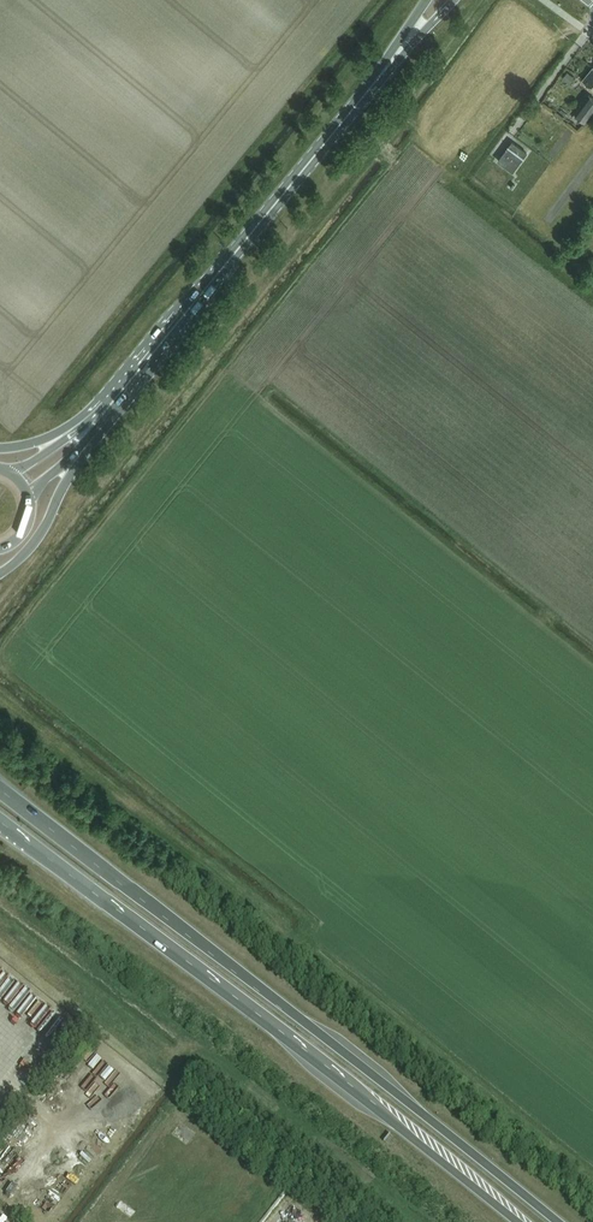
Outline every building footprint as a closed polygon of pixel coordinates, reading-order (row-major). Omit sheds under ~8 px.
[(583,80),(592,88),(592,68),(583,80)] [(590,94),(575,113),(584,121),(592,109),(592,96),(590,94)] [(527,153),(512,141),(497,161),(513,172),(527,153)] [(6,1215),(0,1207),(0,1221),(17,1221),(6,1215)]
